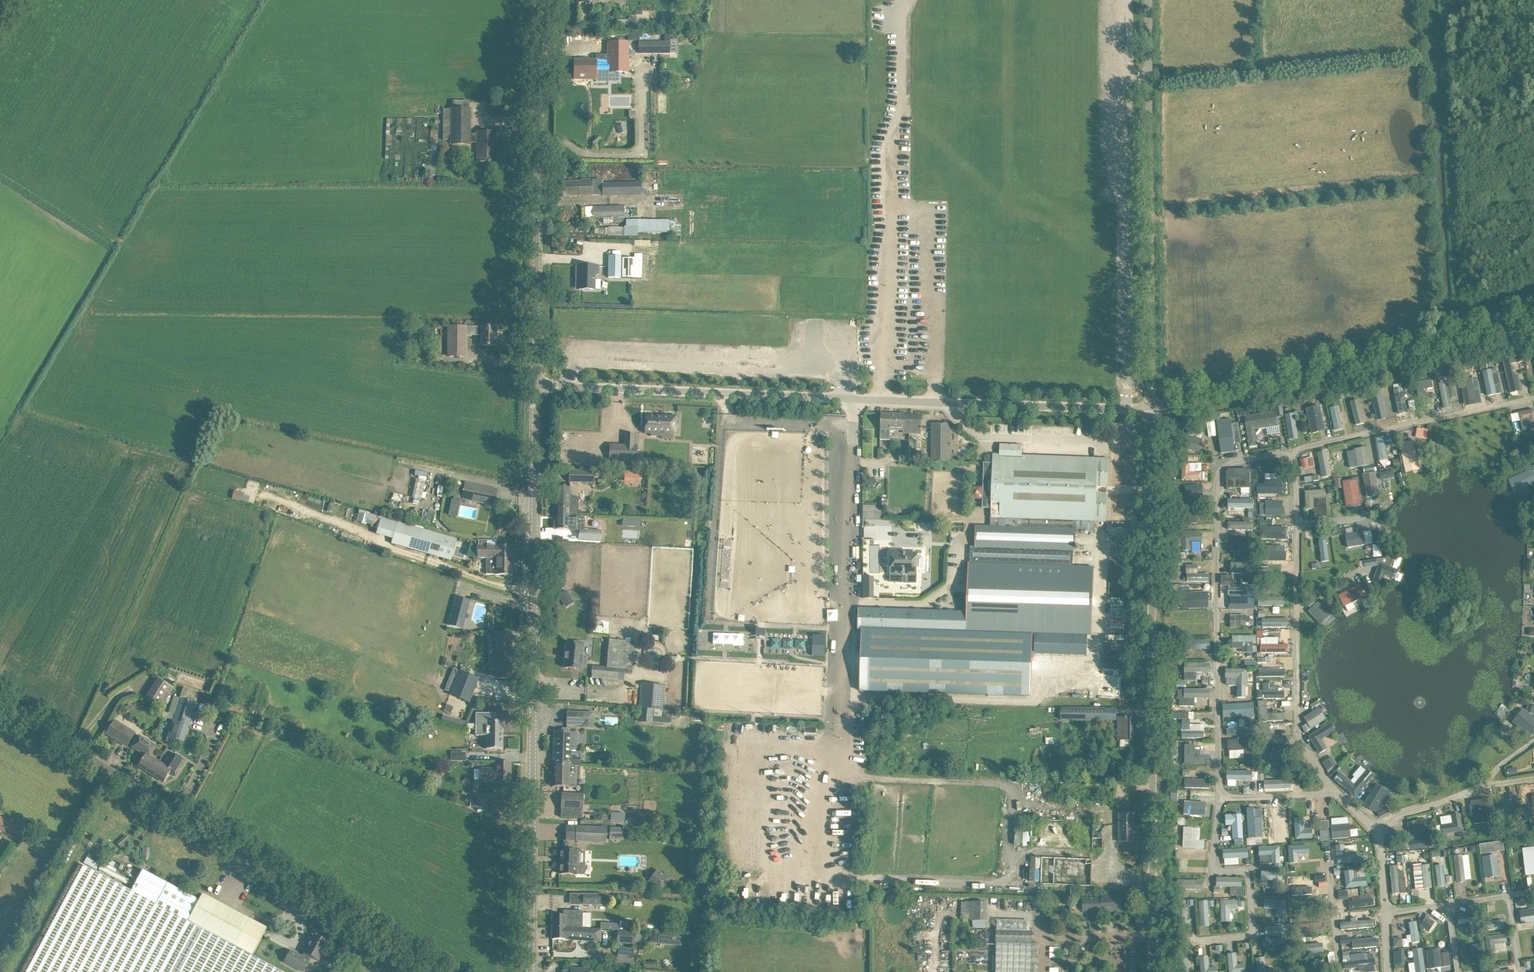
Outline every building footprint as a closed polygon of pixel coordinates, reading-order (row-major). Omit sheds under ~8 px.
[(628,19),(616,20),(616,25),(636,25),(636,17),(628,17),(628,19)] [(574,77),(574,79),(575,79),(588,79),(596,79),(596,71),(608,71),(608,72),(610,72),(628,73),(628,49),(628,44),(628,42),(608,42),(608,55),(608,66),(596,66),(596,61),(574,60),(574,77)] [(670,42),(638,42),(638,54),(670,54),(670,42)] [(443,109),(443,135),(450,135),(450,140),(450,145),(451,145),(469,145),(469,143),(477,143),(477,162),(488,162),(488,163),(491,163),(491,162),(495,162),(495,161),(494,161),(494,150),(495,150),(496,132),(478,132),(477,134),(470,134),(470,108),(452,108),(451,108),(451,109),(443,109)] [(592,197),(592,179),(581,179),(581,182),(561,181),(561,196),(592,197)] [(603,196),(641,195),(641,183),(603,184),(603,196)] [(592,217),(612,217),(624,216),(624,206),(592,207),(592,217)] [(624,227),(624,228),(605,228),(605,236),(638,236),(638,232),(668,233),(668,220),(638,220),(626,220),(626,226),(624,226),(624,227)] [(620,256),(608,255),(608,277),(620,278),(641,278),(641,254),(634,254),(634,257),(621,257),(621,256),(620,256)] [(577,266),(577,275),(579,275),(579,289),(600,289),(600,280),(595,279),(595,274),(598,274),(598,266),(587,266),(577,266)] [(496,327),(481,327),(465,327),(449,326),(449,356),(465,357),(465,335),(482,335),(481,346),(496,346),(496,327)] [(1522,352),(1514,353),(1516,361),(1523,359),(1522,352)] [(1513,376),(1510,364),(1515,363),(1513,356),(1502,359),(1510,393),(1517,391),(1515,385),(1520,384),(1518,375),(1513,376)] [(1491,370),(1483,372),(1488,395),(1502,392),(1500,384),(1497,373),(1492,375),(1491,370)] [(1467,405),(1474,403),(1471,390),(1477,389),(1475,379),(1470,380),(1462,382),(1467,405)] [(1420,407),(1427,405),(1425,393),(1424,389),(1433,388),(1431,380),(1416,383),(1417,389),(1420,407)] [(1446,387),(1445,381),(1438,383),(1440,389),(1444,408),(1450,407),(1449,398),(1456,396),(1453,386),(1446,387)] [(1399,414),(1407,412),(1402,389),(1394,390),(1399,414)] [(1372,396),(1378,420),(1385,418),(1380,395),(1372,396)] [(1351,402),(1356,425),(1364,423),(1359,400),(1351,402)] [(1312,433),(1319,432),(1323,422),(1320,406),(1306,409),(1312,433)] [(1335,430),(1342,428),(1338,406),(1330,408),(1335,430)] [(1250,414),(1249,407),(1239,409),(1240,416),(1250,414)] [(1519,413),(1520,421),(1521,420),(1528,419),(1530,428),(1533,439),(1533,443),(1533,410),(1519,413)] [(881,414),(880,439),(890,440),(890,430),(903,430),(904,430),(904,414),(881,414)] [(912,415),(904,414),(904,430),(903,430),(903,432),(921,433),(921,429),(922,429),(922,428),(921,428),(922,415),(913,415),(913,414),(912,414),(912,415)] [(1290,439),(1298,438),(1294,414),(1286,415),(1290,439)] [(662,432),(676,433),(676,416),(645,415),(644,433),(650,433),(650,436),(662,436),(662,432)] [(1277,418),(1246,423),(1250,447),(1257,446),(1256,435),(1260,429),(1278,426),(1277,418)] [(1231,420),(1217,422),(1221,453),(1235,451),(1234,443),(1231,424),(1231,420)] [(932,428),(932,443),(950,443),(951,428),(932,428)] [(1182,448),(1199,452),(1202,439),(1185,435),(1182,448)] [(1384,438),(1376,439),(1380,461),(1388,460),(1386,448),(1388,448),(1391,443),(1390,437),(1384,438)] [(1400,444),(1404,463),(1413,461),(1413,462),(1418,461),(1417,455),(1416,456),(1413,442),(1400,444)] [(1108,459),(1022,455),(1022,445),(1000,444),(1000,454),(993,454),(990,528),(976,528),(975,548),(971,548),(970,564),(969,564),(967,613),(859,609),(858,630),(862,630),(860,691),(888,693),(888,694),(902,694),(902,693),(930,694),(930,695),(945,696),(945,695),(988,696),(988,698),(1002,698),(1002,697),(1030,698),(1033,635),(1091,638),(1094,569),(1072,568),(1073,552),(1075,552),(1076,520),(1106,521),(1108,459)] [(900,461),(913,462),(914,444),(906,444),(906,454),(900,453),(900,461)] [(609,459),(611,459),(611,462),(634,463),(634,460),(637,460),(637,446),(609,445),(609,459)] [(950,462),(950,447),(932,447),(932,462),(950,462)] [(1347,452),(1349,468),(1369,464),(1367,448),(1347,452)] [(1323,477),(1331,475),(1329,464),(1326,452),(1318,453),(1319,459),(1320,464),(1323,477)] [(1195,472),(1195,464),(1189,464),(1189,457),(1182,457),(1182,468),(1182,480),(1202,480),(1202,472),(1195,472)] [(1510,480),(1515,492),(1533,484),(1533,473),(1529,463),(1525,465),(1528,472),(1510,480)] [(1375,472),(1374,464),(1363,466),(1364,474),(1375,472)] [(1229,469),(1226,473),(1226,488),(1233,488),(1249,487),(1249,481),(1249,475),(1249,469),(1229,469)] [(1382,471),(1383,479),(1396,477),(1395,469),(1382,471)] [(419,470),(413,497),(423,499),(429,472),(419,470)] [(594,482),(594,471),(569,471),(569,481),(594,482)] [(1376,473),(1363,475),(1367,498),(1380,495),(1376,473)] [(1258,496),(1265,496),(1265,494),(1282,494),(1281,480),(1265,481),(1265,486),(1258,486),(1258,496)] [(1347,507),(1354,506),(1354,500),(1360,496),(1357,480),(1343,481),(1347,507)] [(497,489),(488,487),(465,482),(462,499),(494,505),(497,489)] [(1202,498),(1202,486),(1185,486),(1186,499),(1202,498)] [(556,508),(555,517),(569,517),(569,515),(584,516),(584,515),(578,515),(578,509),(578,498),(570,498),(570,487),(556,487),(556,508)] [(1306,509),(1327,508),(1325,490),(1305,491),(1306,509)] [(467,514),(476,516),(478,503),(452,499),(450,514),(460,516),(461,506),(468,507),(467,514)] [(1253,500),(1228,500),(1228,508),(1253,508),(1253,500)] [(1266,501),(1266,515),(1282,515),(1282,502),(1266,501)] [(881,507),(863,507),(863,520),(881,521),(881,507)] [(1180,524),(1197,523),(1196,510),(1179,511),(1180,519),(1180,524)] [(1249,510),(1249,519),(1257,519),(1257,510),(1249,510)] [(555,517),(555,529),(579,530),(579,539),(601,541),(601,531),(584,529),(584,516),(569,515),(569,517),(555,517)] [(456,541),(456,540),(397,523),(391,543),(450,560),(451,557),(445,555),(449,539),(456,541)] [(1260,539),(1287,540),(1287,532),(1277,532),(1278,527),(1270,527),(1270,528),(1261,528),(1260,539)] [(1348,547),(1365,545),(1363,532),(1346,534),(1348,547)] [(1201,541),(1201,534),(1182,535),(1183,547),(1183,551),(1190,550),(1190,542),(1201,541)] [(1182,535),(1174,535),(1175,548),(1183,547),(1182,535)] [(477,558),(486,558),(513,559),(513,546),(496,546),(496,540),(478,540),(478,545),(478,546),(476,546),(471,544),(468,556),(476,558),(477,558)] [(1326,541),(1319,542),(1321,562),(1329,561),(1326,541)] [(1254,543),(1231,543),(1231,551),(1254,551),(1254,543)] [(1285,553),(1278,553),(1278,546),(1266,546),(1266,553),(1262,553),(1262,557),(1262,561),(1285,561),(1285,553)] [(921,568),(923,566),(923,557),(922,556),(917,555),(917,554),(902,554),(902,550),(892,550),(891,554),(890,582),(900,582),(917,583),(917,571),(917,568),(921,568)] [(1379,566),(1373,582),(1381,585),(1385,574),(1393,577),(1395,569),(1390,568),(1394,559),(1387,556),(1386,557),(1376,559),(1377,565),(1379,566)] [(513,575),(513,559),(486,558),(486,574),(495,574),(495,575),(513,575)] [(1376,559),(1376,558),(1363,560),(1365,568),(1377,566),(1377,565),(1376,559)] [(1255,582),(1255,564),(1232,564),(1232,567),(1232,573),(1242,573),(1242,583),(1255,582)] [(1187,580),(1187,581),(1209,582),(1209,574),(1187,574),(1187,576),(1187,580)] [(1233,585),(1232,575),(1221,576),(1221,585),(1233,585)] [(874,577),(863,577),(863,600),(874,600),(874,577)] [(1339,595),(1345,606),(1361,598),(1355,587),(1339,595)] [(1243,601),(1243,595),(1250,595),(1250,588),(1228,588),(1228,592),(1228,595),(1229,595),(1229,601),(1243,601)] [(566,591),(558,596),(563,603),(571,598),(566,591)] [(1207,600),(1206,600),(1205,594),(1193,594),(1193,600),(1182,601),(1182,608),(1208,607),(1207,600)] [(1268,597),(1268,595),(1263,595),(1263,597),(1260,597),(1258,597),(1258,605),(1284,605),(1284,597),(1268,597)] [(456,596),(452,615),(465,619),(469,600),(456,596)] [(1309,612),(1321,624),(1330,615),(1318,603),(1309,612)] [(1246,615),(1230,616),(1230,627),(1246,627),(1246,622),(1249,622),(1249,616),(1246,616),(1246,615)] [(1263,627),(1287,627),(1287,619),(1263,619),(1263,627)] [(509,633),(489,633),(489,651),(494,651),(495,651),(496,668),(496,678),(511,678),(511,638),(511,633),(509,633)] [(465,638),(465,639),(465,640),(466,640),(466,641),(467,641),(467,642),(468,642),(469,642),(469,643),(470,642),(471,642),(472,642),(472,641),(473,641),(473,640),(474,640),(474,639),(474,638),(474,637),(473,636),(473,635),(472,635),(472,634),(471,634),(470,634),(469,634),(468,634),(467,634),(467,635),(466,635),(466,636),(465,636),(465,637),(465,638)] [(827,655),(828,634),(816,634),(815,655),(827,655)] [(1254,652),(1254,642),(1257,642),(1257,638),(1257,636),(1256,636),(1233,636),(1233,640),(1233,648),(1243,648),(1243,652),(1248,652),(1248,656),(1254,656),(1254,652)] [(591,678),(624,681),(625,673),(631,674),(632,669),(632,670),(635,641),(609,639),(606,667),(592,666),(591,678)] [(566,645),(564,660),(564,667),(581,669),(581,665),(585,665),(586,656),(582,656),(583,646),(583,642),(574,641),(574,646),(566,645)] [(1209,649),(1210,641),(1185,641),(1185,649),(1209,649)] [(1287,653),(1287,644),(1261,644),(1261,653),(1287,653)] [(1185,672),(1185,681),(1194,681),(1194,672),(1209,672),(1209,664),(1185,664),(1185,672)] [(1262,670),(1259,670),(1259,673),(1259,677),(1284,676),(1283,669),(1270,670),(1268,670),(1268,666),(1262,666),(1262,670)] [(479,678),(453,668),(444,690),(450,692),(450,693),(469,701),(479,678)] [(1227,678),(1227,683),(1229,686),(1237,686),(1237,697),(1246,697),(1246,686),(1246,670),(1227,670),(1227,674),(1227,678)] [(157,678),(145,698),(160,707),(173,688),(157,678)] [(641,683),(639,709),(640,709),(654,710),(663,710),(664,684),(641,683)] [(1269,689),(1269,683),(1263,683),(1263,689),(1264,699),(1285,699),(1284,691),(1279,691),(1274,691),(1274,689),(1269,689)] [(1178,690),(1178,699),(1180,699),(1180,706),(1194,706),(1194,698),(1209,698),(1209,690),(1180,690),(1178,690)] [(195,703),(180,698),(168,736),(183,741),(195,703)] [(1266,714),(1266,701),(1258,701),(1258,708),(1259,723),(1267,722),(1267,721),(1285,720),(1285,713),(1276,713),(1276,711),(1272,711),(1272,713),(1266,714)] [(1254,718),(1253,703),(1231,704),(1232,716),(1240,715),(1240,716),(1244,722),(1245,728),(1245,733),(1255,733),(1255,727),(1252,727),(1251,718),(1254,718)] [(446,704),(444,710),(451,713),(453,707),(446,704)] [(1105,708),(1105,707),(1061,707),(1061,720),(1105,720),(1116,720),(1116,708),(1105,708)] [(640,709),(639,721),(653,722),(654,710),(640,709)] [(1319,709),(1305,718),(1311,728),(1325,719),(1319,709)] [(567,724),(583,725),(583,713),(567,712),(567,724)] [(1179,712),(1179,719),(1183,719),(1182,737),(1203,738),(1203,731),(1189,731),(1189,724),(1189,719),(1189,712),(1183,712),(1179,712)] [(486,736),(486,749),(503,749),(503,722),(495,722),(495,713),(476,713),(476,735),(486,736)] [(444,714),(443,719),(466,726),(467,721),(444,714)] [(1530,735),(1533,730),(1533,718),(1529,714),(1519,726),(1530,735)] [(1121,747),(1131,747),(1131,740),(1136,740),(1136,718),(1127,718),(1127,717),(1118,717),(1118,740),(1121,740),(1121,747)] [(126,746),(134,733),(115,721),(107,734),(126,746)] [(570,765),(570,764),(579,764),(580,758),(571,757),(571,750),(576,750),(576,733),(572,733),(569,733),(570,728),(562,728),(561,731),(562,732),(562,733),(555,732),(553,765),(570,765)] [(1320,753),(1327,749),(1321,739),(1328,735),(1323,728),(1310,737),(1320,753)] [(1262,734),(1262,729),(1259,729),(1259,743),(1263,743),(1285,743),(1286,736),(1273,736),(1273,733),(1270,733),(1262,734)] [(151,774),(159,761),(150,755),(156,746),(139,736),(133,747),(145,754),(138,766),(151,774)] [(1254,739),(1228,740),(1228,750),(1244,750),(1245,761),(1254,760),(1254,739)] [(1186,746),(1186,763),(1209,764),(1209,756),(1201,756),(1201,751),(1194,751),(1194,746),(1193,746),(1186,746)] [(466,761),(466,752),(451,752),(451,761),(466,761)] [(159,761),(151,774),(163,782),(169,773),(175,777),(185,760),(176,755),(169,767),(159,761)] [(1266,759),(1262,759),(1262,764),(1262,767),(1288,766),(1287,758),(1274,759),(1274,755),(1266,755),(1266,759)] [(1328,759),(1324,762),(1328,769),(1333,767),(1328,759)] [(511,781),(511,778),(511,763),(495,763),(495,769),(480,769),(480,781),(511,781)] [(553,765),(553,786),(576,787),(576,765),(570,765),(553,765)] [(1518,774),(1516,767),(1506,769),(1508,776),(1518,774)] [(1355,797),(1366,784),(1373,776),(1367,771),(1354,785),(1340,773),(1334,779),(1355,797)] [(1252,772),(1228,772),(1227,780),(1252,780),(1252,772)] [(430,776),(427,782),(433,785),(436,778),(430,776)] [(1209,780),(1185,780),(1185,788),(1209,788),(1209,780)] [(1290,780),(1264,781),(1265,789),(1290,788),(1290,780)] [(1364,805),(1375,811),(1384,796),(1374,789),(1364,805)] [(496,794),(476,794),(476,807),(486,807),(486,814),(496,814),(496,794)] [(582,811),(583,795),(561,794),(560,810),(560,817),(581,818),(582,811)] [(1502,820),(1520,816),(1517,794),(1510,796),(1510,801),(1512,810),(1501,812),(1502,820)] [(1184,801),(1184,814),(1190,815),(1204,816),(1205,802),(1191,802),(1184,801)] [(1387,807),(1377,813),(1380,818),(1390,813),(1387,807)] [(1493,807),(1473,810),(1474,824),(1487,822),(1487,826),(1496,825),(1493,807)] [(1524,808),(1526,816),(1533,815),(1533,807),(1524,808)] [(1254,819),(1254,809),(1247,809),(1247,816),(1248,839),(1262,839),(1261,819),(1260,819),(1257,819),(1254,819)] [(626,822),(626,812),(612,811),(612,821),(626,822)] [(1119,813),(1120,842),(1135,841),(1134,813),(1119,813)] [(1281,815),(1271,816),(1274,840),(1287,839),(1285,819),(1286,818),(1286,815),(1285,814),(1282,815),(1281,815)] [(1452,815),(1441,817),(1442,825),(1443,834),(1462,831),(1460,814),(1452,815)] [(1233,815),(1226,816),(1226,827),(1233,826),(1234,839),(1242,838),(1241,815),(1233,815)] [(1093,838),(1094,821),(1033,819),(1033,824),(1016,824),(1015,846),(1102,848),(1103,838),(1093,838)] [(1303,819),(1295,820),(1297,839),(1313,837),(1312,829),(1304,830),(1303,819)] [(1321,831),(1320,831),(1320,841),(1330,840),(1329,830),(1329,821),(1320,821),(1320,824),(1321,831)] [(1418,829),(1417,821),(1408,822),(1411,839),(1430,836),(1429,828),(1418,829)] [(1349,824),(1331,826),(1333,839),(1350,837),(1349,824)] [(576,841),(606,842),(606,828),(576,827),(576,841)] [(609,828),(609,837),(619,837),(623,837),(623,828),(613,828),(609,828)] [(1192,828),(1185,828),(1184,847),(1204,848),(1204,841),(1192,841),(1192,828)] [(126,836),(117,844),(121,848),(130,840),(126,836)] [(1430,839),(1421,840),(1422,847),(1431,846),(1430,839)] [(1506,851),(1505,841),(1481,843),(1482,853),(1506,851)] [(1344,845),(1336,846),(1338,862),(1357,860),(1356,852),(1345,853),(1344,845)] [(1289,847),(1290,863),(1298,862),(1297,854),(1309,854),(1308,846),(1289,847)] [(1280,862),(1279,847),(1260,848),(1261,864),(1276,863),(1276,866),(1281,866),(1281,862),(1280,862)] [(1248,849),(1223,851),(1224,859),(1248,857),(1248,849)] [(577,851),(562,850),(561,862),(559,862),(559,874),(576,874),(577,874),(583,874),(584,874),(585,872),(585,868),(585,866),(583,865),(577,865),(577,851)] [(102,859),(101,858),(90,852),(87,857),(84,863),(96,870),(99,864),(102,859)] [(1454,856),(1457,882),(1465,881),(1462,855),(1454,856)] [(1496,856),(1483,858),(1486,877),(1500,876),(1496,856)] [(1041,857),(1040,884),(1071,885),(1071,895),(1091,896),(1091,886),(1092,859),(1041,857)] [(117,870),(129,876),(132,870),(120,863),(117,870)] [(1422,864),(1413,865),(1416,889),(1425,888),(1432,888),(1429,865),(1422,866),(1422,864)] [(131,891),(83,865),(26,971),(283,971),(252,955),(267,928),(202,893),(199,900),(142,869),(131,891)] [(1443,865),(1436,866),(1438,886),(1446,885),(1443,865)] [(1398,871),(1398,866),(1390,867),(1390,871),(1393,893),(1400,893),(1407,892),(1405,877),(1404,878),(1403,871),(1398,871)] [(663,891),(672,876),(658,867),(649,882),(663,891)] [(1347,888),(1366,886),(1365,878),(1354,879),(1353,871),(1345,872),(1347,888)] [(1282,888),(1282,872),(1262,872),(1262,880),(1274,880),(1274,888),(1282,888)] [(1243,895),(1243,887),(1241,887),(1241,879),(1217,878),(1217,886),(1232,887),(1231,895),(1243,895)] [(1178,889),(1202,889),(1202,881),(1178,881),(1178,889)] [(1299,889),(1299,885),(1293,885),(1293,889),(1293,895),(1311,894),(1311,888),(1307,888),(1307,885),(1303,886),(1303,888),(1299,889)] [(1347,891),(1338,892),(1339,900),(1348,898),(1347,891)] [(600,894),(583,894),(583,905),(600,905),(600,894)] [(1371,899),(1370,894),(1362,895),(1362,896),(1357,897),(1351,898),(1352,902),(1349,903),(1350,908),(1355,908),(1374,905),(1373,899),(1371,899)] [(1121,911),(1120,895),(1101,896),(1101,912),(1121,911)] [(634,910),(641,911),(643,902),(635,900),(634,910)] [(1309,906),(1308,900),(1298,901),(1298,907),(1293,908),(1293,910),(1294,914),(1321,912),(1320,905),(1309,906)] [(974,927),(988,928),(989,902),(963,901),(962,919),(974,919),(974,927)] [(1201,926),(1209,926),(1208,901),(1200,902),(1201,926)] [(1221,902),(1222,921),(1230,921),(1230,909),(1238,909),(1237,901),(1221,902)] [(1285,916),(1284,901),(1265,901),(1265,908),(1277,908),(1277,916),(1285,916)] [(1177,902),(1179,926),(1187,926),(1185,902),(1177,902)] [(582,917),(582,915),(582,913),(583,911),(582,911),(563,910),(563,915),(552,915),(552,917),(552,927),(570,927),(571,927),(576,927),(577,927),(582,927),(582,917)] [(1520,912),(1521,924),(1533,922),(1533,910),(1520,912)] [(1480,929),(1477,913),(1457,916),(1458,924),(1470,922),(1471,930),(1480,929)] [(1404,917),(1394,918),(1394,929),(1405,929),(1404,917)] [(1426,917),(1421,925),(1426,928),(1431,920),(1426,917)] [(1357,921),(1357,918),(1351,919),(1351,922),(1341,923),(1341,925),(1342,930),(1375,927),(1374,920),(1357,921)] [(1417,922),(1409,923),(1412,943),(1419,942),(1417,922)] [(1486,931),(1503,930),(1502,922),(1485,923),(1486,931)] [(1294,936),(1322,933),(1321,927),(1320,927),(1320,923),(1301,925),(1302,929),(1294,930),(1294,936)] [(601,929),(570,927),(552,927),(552,939),(566,939),(575,939),(576,938),(591,939),(591,941),(600,941),(601,929)] [(1278,935),(1278,943),(1286,943),(1286,927),(1266,928),(1267,935),(1278,935)] [(1032,931),(1030,931),(996,930),(995,943),(996,943),(996,944),(1032,945),(1032,931)] [(634,944),(635,932),(618,931),(617,942),(634,944)] [(314,934),(302,956),(291,950),(284,962),(303,971),(311,957),(318,960),(328,942),(314,934)] [(651,934),(650,943),(658,943),(658,935),(651,934)] [(682,945),(683,936),(660,934),(659,943),(682,945)] [(1506,943),(1505,935),(1486,937),(1488,953),(1495,952),(1494,944),(1506,943)] [(1377,946),(1376,938),(1352,941),(1353,949),(1377,946)] [(1300,946),(1301,954),(1323,951),(1322,943),(1300,946)] [(996,970),(995,971),(1039,971),(1040,945),(1032,945),(996,944),(996,955),(996,970)] [(1409,964),(1410,971),(1424,971),(1425,971),(1422,949),(1413,950),(1415,963),(1409,964)] [(1406,964),(1406,950),(1395,951),(1395,964),(1406,964)] [(1440,950),(1426,952),(1429,969),(1442,967),(1450,966),(1448,953),(1440,954),(1440,950)] [(1228,955),(1230,971),(1246,971),(1245,965),(1237,966),(1236,954),(1228,955)] [(617,955),(616,965),(633,967),(634,957),(617,955)] [(1364,961),(1363,955),(1353,956),(1354,962),(1346,963),(1346,966),(1346,969),(1375,965),(1374,960),(1373,960),(1364,961)] [(1200,958),(1201,971),(1218,971),(1217,968),(1209,969),(1208,957),(1200,958)] [(1179,960),(1181,971),(1189,971),(1187,959),(1179,960)] [(1256,959),(1258,971),(1274,971),(1273,969),(1265,970),(1264,959),(1256,959)] [(1310,960),(1300,962),(1301,966),(1302,971),(1324,971),(1325,971),(1324,968),(1324,966),(1312,968),(1310,960)]
